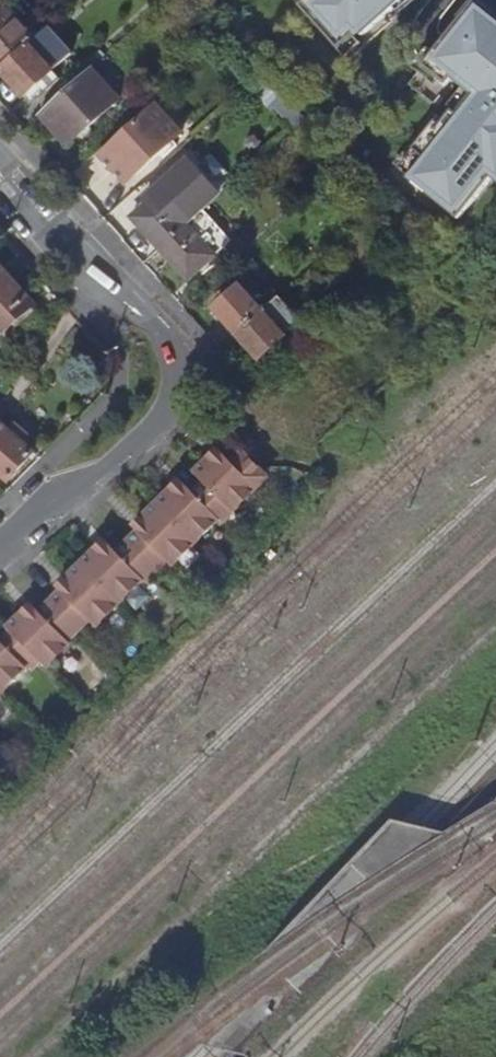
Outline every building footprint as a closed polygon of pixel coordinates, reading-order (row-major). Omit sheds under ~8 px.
[(28,37),(34,32),(5,0),(1,0),(0,0),(0,62),(28,37)] [(306,9),(341,49),(360,33),(364,36),(405,0),(298,0),(306,9)] [(484,3),(475,14),(469,9),(437,49),(427,61),(411,80),(440,104),(394,158),(410,172),(408,174),(458,215),(491,175),(495,178),(495,13),(484,3)] [(0,62),(0,64),(23,90),(52,64),(28,37),(0,62)] [(89,63),(38,109),(65,140),(117,94),(89,63)] [(124,179),(179,128),(154,100),(98,152),(124,179)] [(146,198),(130,212),(187,276),(230,237),(201,205),(218,190),(186,154),(142,193),(146,198)] [(0,272),(0,329),(6,335),(38,306),(4,268),(0,272)] [(236,330),(262,307),(239,281),(213,305),(236,330)] [(262,307),(236,330),(259,357),(301,320),(278,293),(262,307)] [(11,483),(35,456),(22,445),(29,437),(16,426),(11,434),(0,425),(0,474),(11,483)] [(220,446),(212,453),(222,463),(230,455),(220,446)] [(234,459),(230,455),(222,463),(212,453),(197,469),(207,479),(232,504),(236,508),(270,474),(245,448),(234,459)] [(182,477),(175,484),(184,493),(192,485),(182,477)] [(196,489),(192,485),(184,493),(175,484),(159,499),(198,538),(232,504),(207,479),(196,489)] [(140,527),(129,538),(155,563),(164,554),(174,562),(198,538),(159,499),(143,515),(152,524),(144,532),(140,527)] [(135,523),(140,527),(144,532),(152,524),(143,515),(135,523)] [(105,536),(98,543),(108,553),(116,546),(105,536)] [(155,563),(129,538),(118,549),(116,546),(108,553),(98,543),(82,560),(120,599),(144,576),(143,575),(155,563)] [(62,587),(51,597),(76,623),(87,613),(96,622),(120,599),(82,560),(66,575),(77,587),(69,595),(62,587)] [(58,583),(62,587),(69,595),(77,587),(66,575),(58,583)] [(66,634),(76,623),(51,597),(40,608),(41,609),(34,616),(25,607),(7,623),(11,627),(37,653),(46,663),(71,639),(66,634)] [(32,599),(25,607),(34,616),(41,609),(40,608),(32,599)] [(0,637),(0,683),(3,686),(37,653),(11,627),(1,638),(0,637)]
